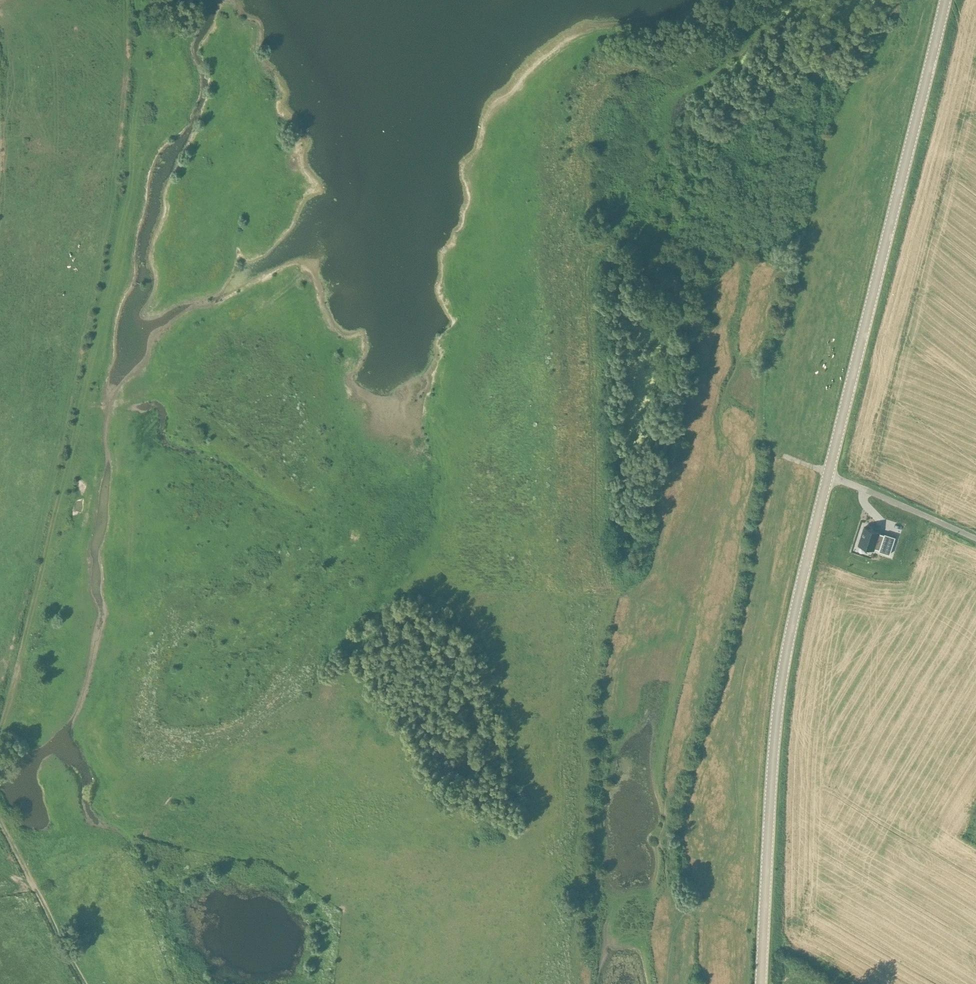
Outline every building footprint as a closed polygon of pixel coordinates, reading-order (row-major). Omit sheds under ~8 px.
[(878,533),(864,527),(859,541),(872,546),(878,533)]
